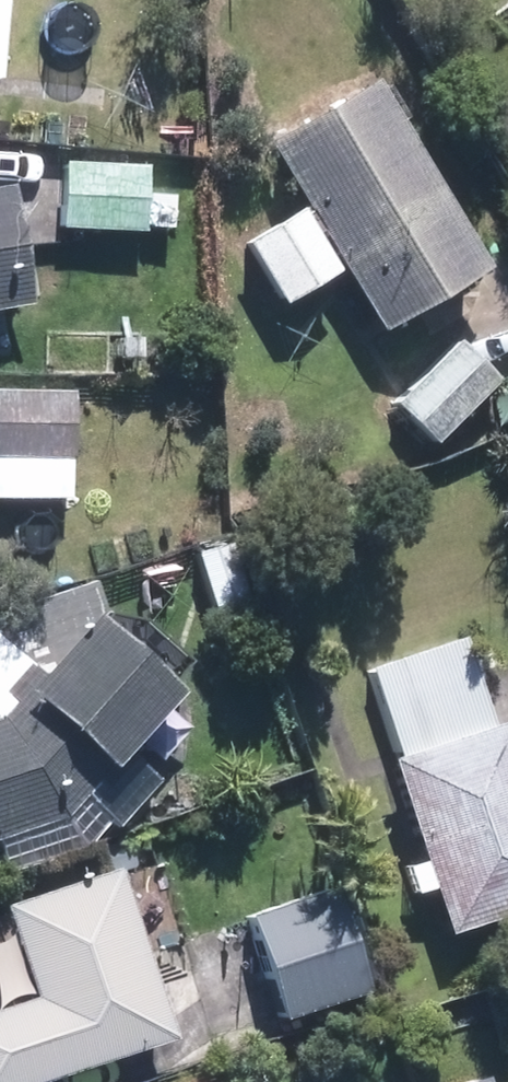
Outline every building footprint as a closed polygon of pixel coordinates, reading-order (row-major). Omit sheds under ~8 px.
[(381,74),(279,140),(394,316),(496,250),(381,74)] [(81,165),(80,223),(161,224),(162,166),(81,165)] [(37,279),(26,195),(0,199),(0,284),(37,279)] [(451,428),(507,372),(507,368),(474,334),(415,392),(451,428)] [(90,359),(10,359),(10,482),(90,482),(90,359)] [(89,786),(128,748),(185,670),(106,612),(49,690),(68,704),(0,731),(0,819),(89,786)] [(0,613),(0,715),(28,710),(60,653),(0,613)] [(459,923),(507,908),(507,728),(477,625),(384,653),(415,756),(409,758),(459,923)] [(184,1017),(126,862),(19,901),(50,984),(0,1002),(0,1081),(9,1081),(184,1017)] [(272,938),(295,1016),(380,992),(357,914),(272,938)]
